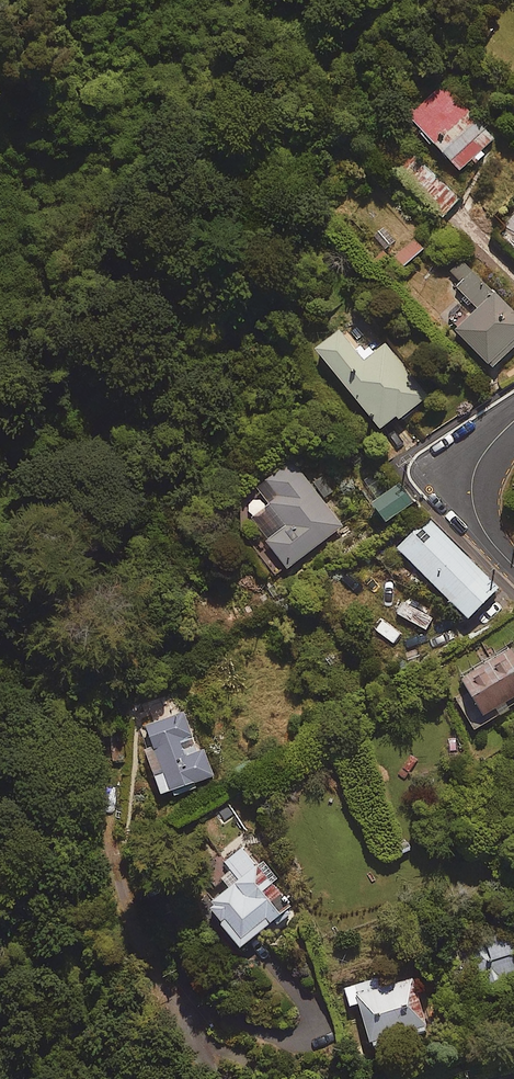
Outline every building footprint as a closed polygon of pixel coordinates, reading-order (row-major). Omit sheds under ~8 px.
[(494,143),(438,85),(403,118),(459,176),(494,143)] [(460,203),(411,158),(394,177),(443,222),(460,203)] [(424,251),(414,241),(394,261),(403,271),(424,251)] [(462,262),(446,278),(479,312),(454,336),(491,374),(513,352),(513,317),(462,262)] [(364,367),(339,338),(315,358),(382,439),(428,401),(385,349),(364,367)] [(345,527),(294,462),(237,506),(287,571),(345,527)] [(326,471),(314,478),(326,499),(338,492),(326,471)] [(412,508),(398,490),(371,512),(385,530),(412,508)] [(499,595),(429,521),(397,552),(467,626),(499,595)] [(510,653),(447,693),(473,735),(506,714),(504,710),(513,704),(513,660),(510,653)] [(198,752),(184,716),(136,734),(161,800),(214,780),(203,750),(198,752)] [(277,878),(249,844),(222,867),(238,887),(202,916),(238,960),(296,912),(272,882),(277,878)] [(469,951),(481,1005),(513,998),(513,941),(469,951)] [(385,978),(344,987),(349,1013),(362,1010),(372,1057),(427,1045),(413,981),(387,987),(385,978)]
